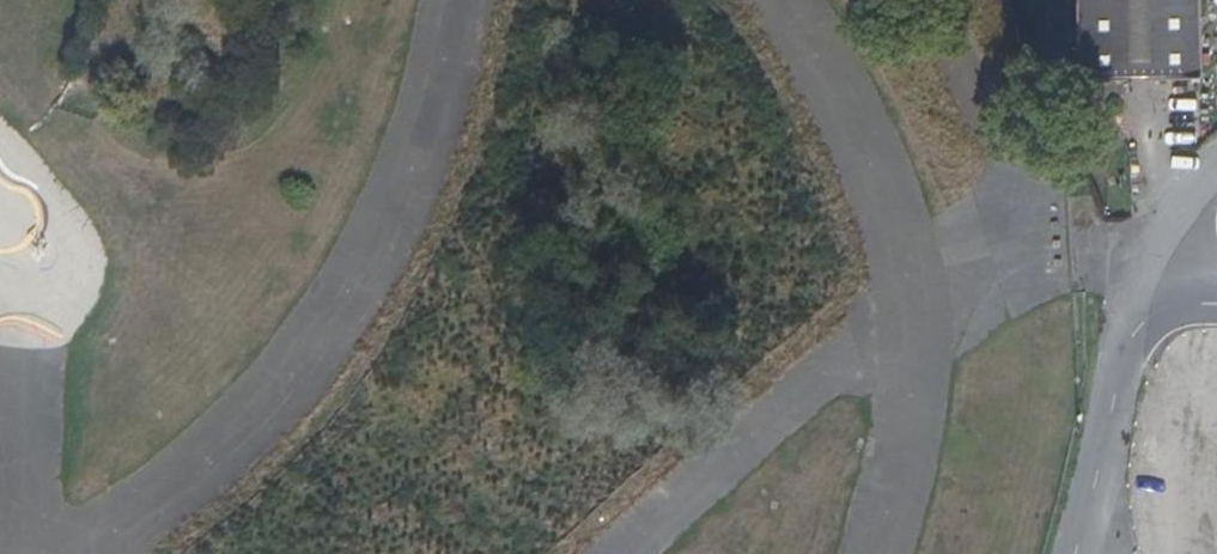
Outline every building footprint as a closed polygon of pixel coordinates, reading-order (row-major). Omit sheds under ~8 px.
[(1077,81),(1200,78),(1198,0),(1075,0),(1077,81)]
